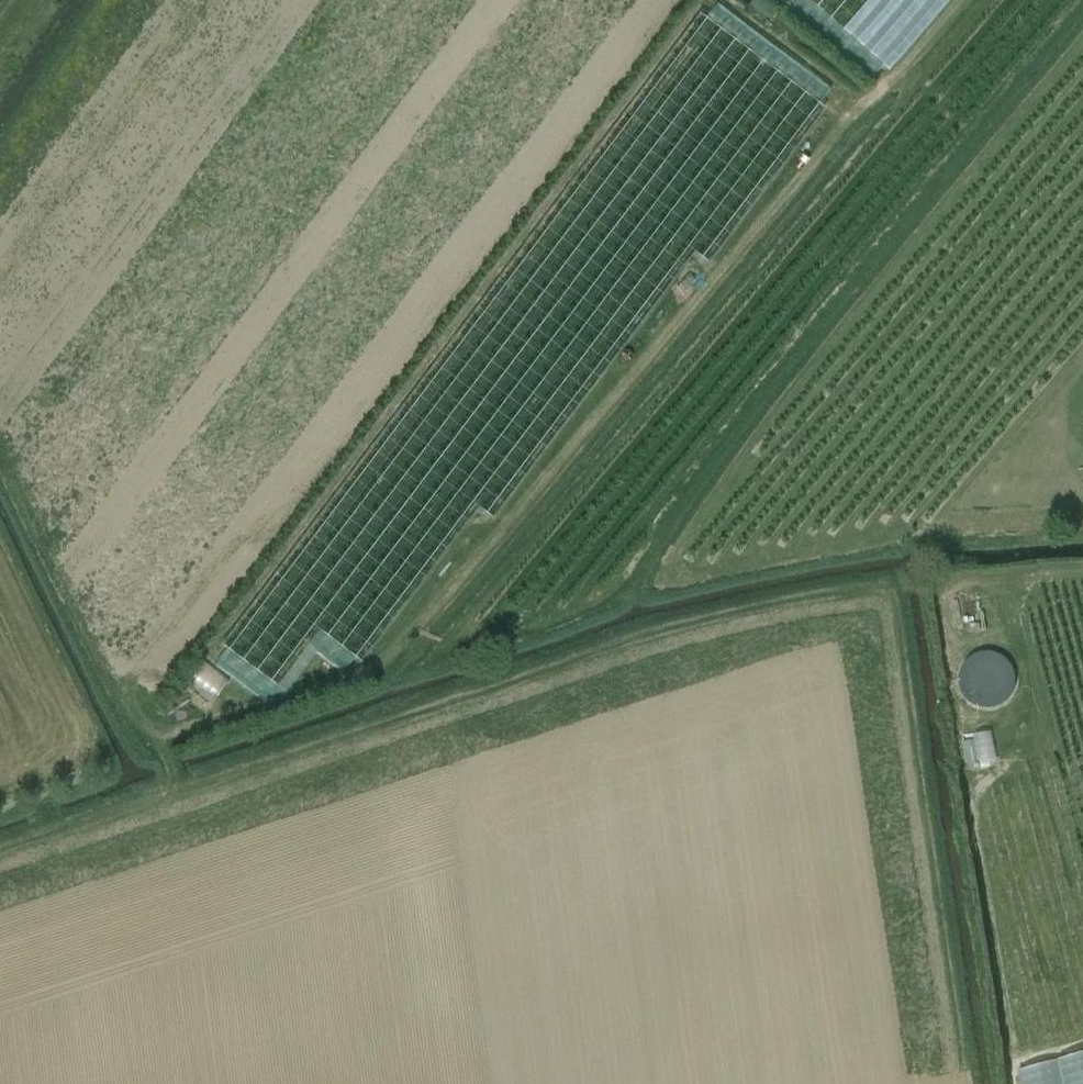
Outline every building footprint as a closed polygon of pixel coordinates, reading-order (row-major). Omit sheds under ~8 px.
[(999,760),(991,729),(972,734),(980,765),(999,760)] [(1012,1062),(1017,1083),(1082,1083),(1082,1047),(1012,1062)]
